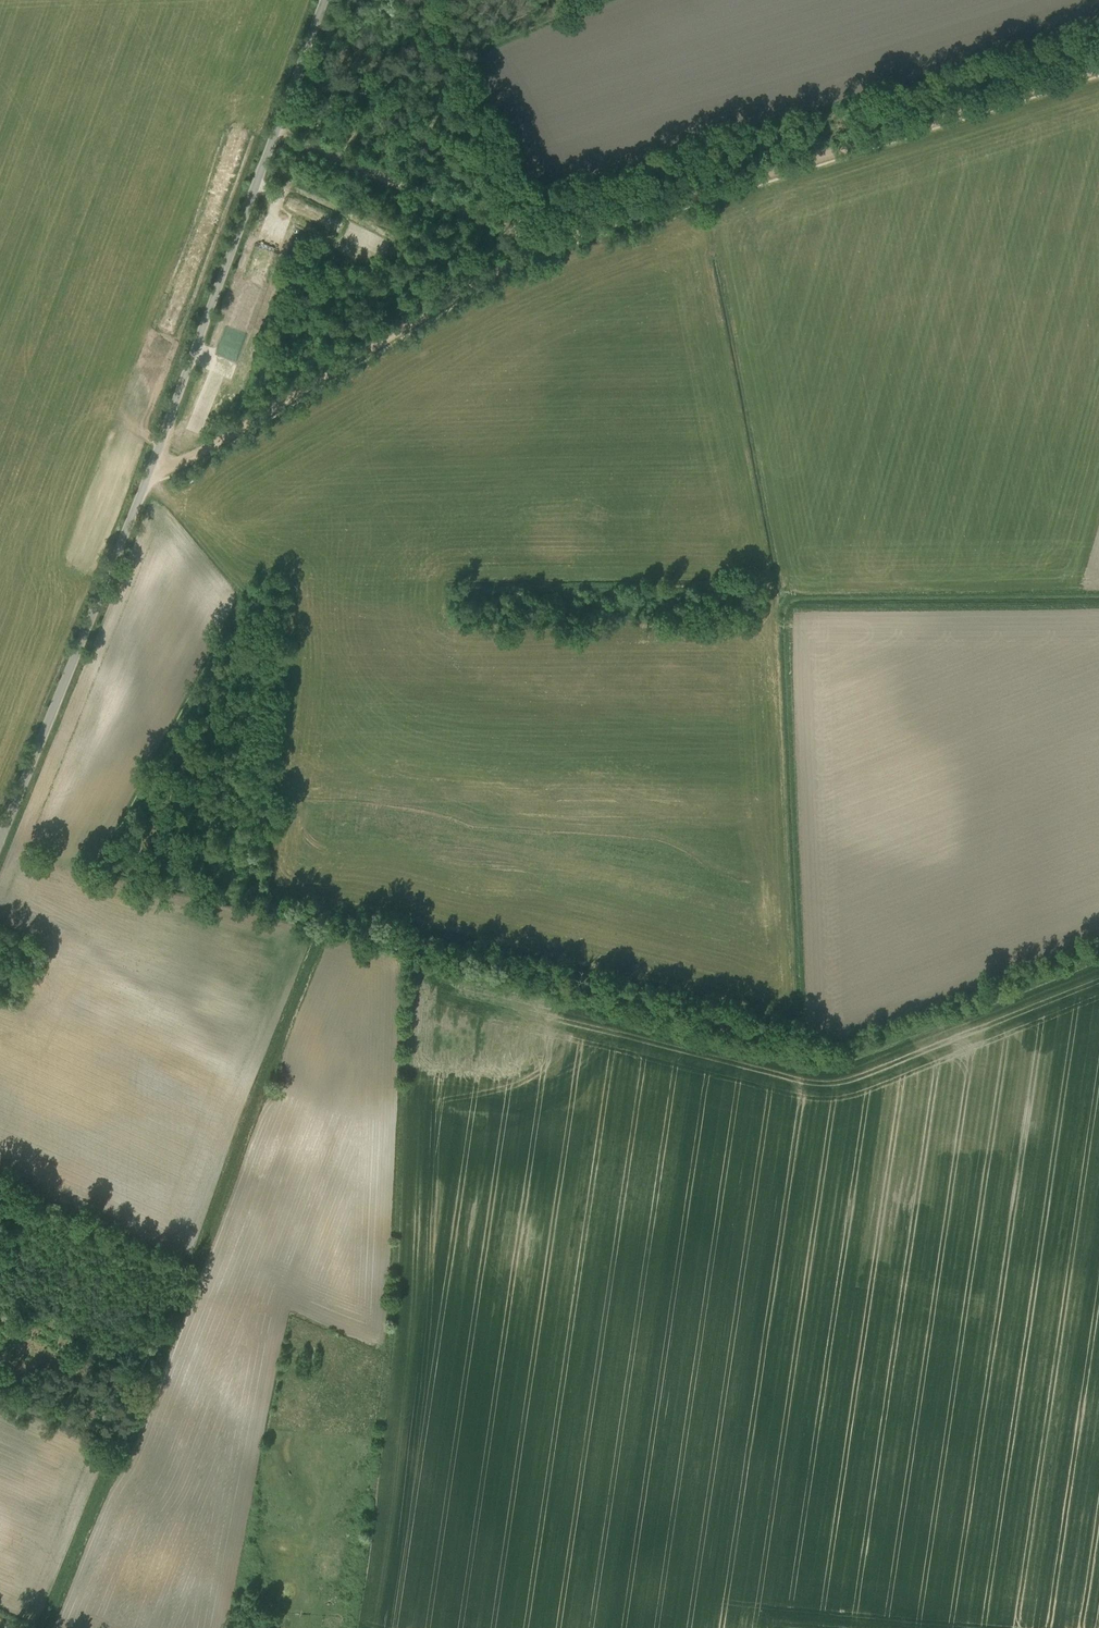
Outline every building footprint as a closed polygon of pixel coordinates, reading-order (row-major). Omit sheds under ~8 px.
[(375,253),(383,237),(376,233),(368,250),(375,253)]
